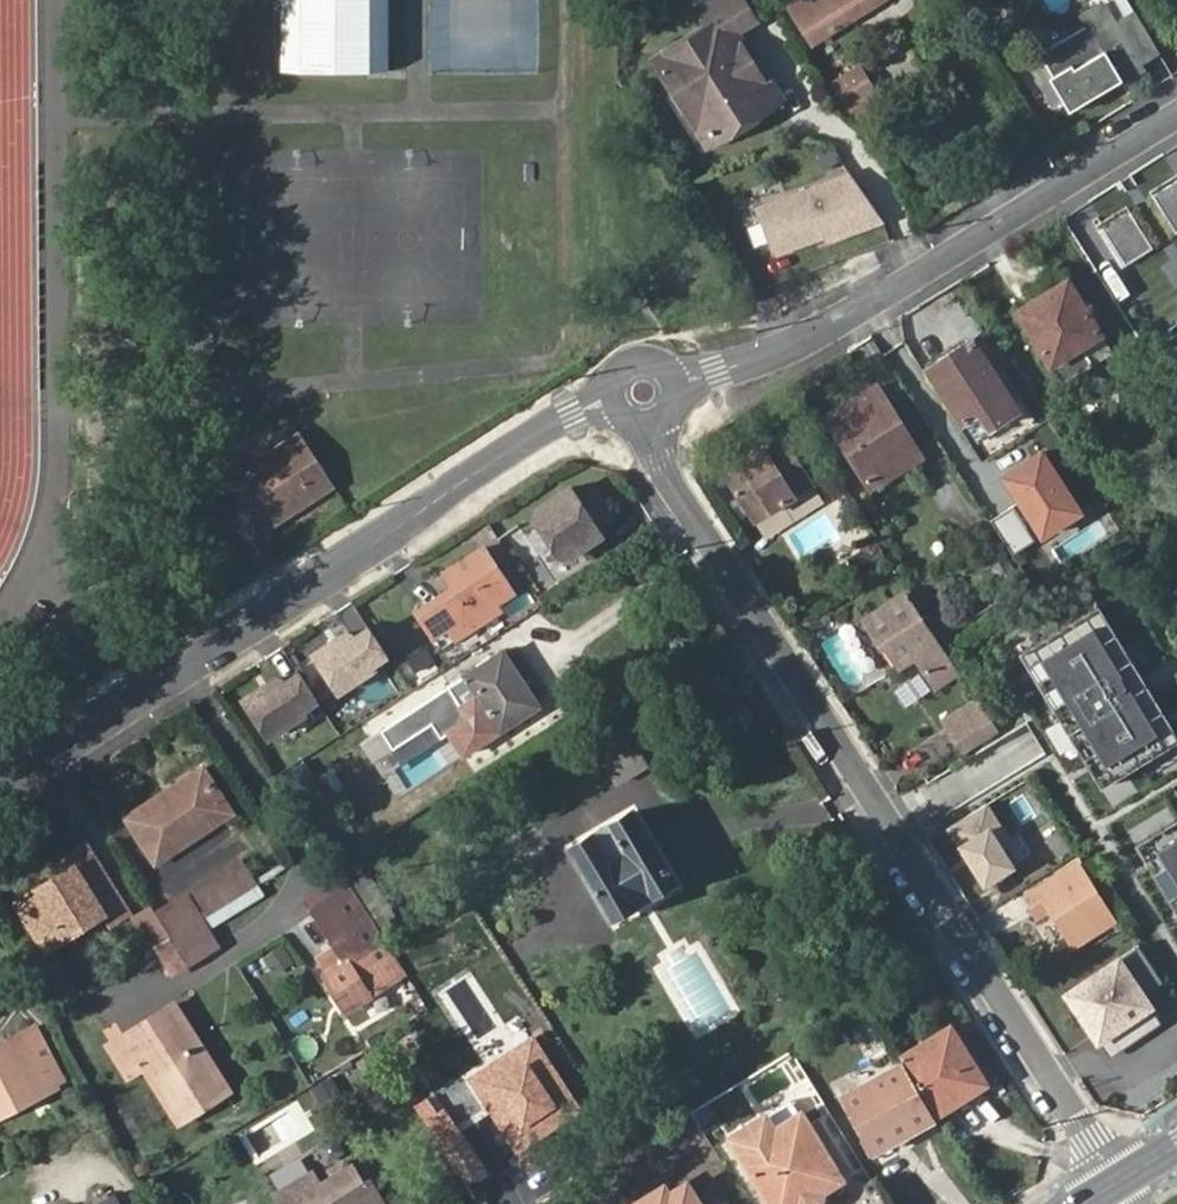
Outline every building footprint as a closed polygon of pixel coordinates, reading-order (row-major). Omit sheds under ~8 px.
[(278,67),(386,68),(385,0),(277,0),(278,67)] [(754,0),(713,0),(705,5),(716,22),(725,35),(670,69),(695,109),(703,104),(722,135),(749,119),(743,108),(777,86),(742,28),(762,14),(754,0)] [(816,39),(877,0),(790,0),(816,39)] [(1091,21),(1042,50),(1072,100),(1090,90),(1094,96),(1116,82),(1112,75),(1120,70),(1124,77),(1144,66),(1140,59),(1161,47),(1138,9),(1118,21),(1105,0),(1085,12),(1091,21)] [(663,56),(670,69),(725,35),(716,22),(663,56)] [(831,82),(841,96),(850,110),(880,91),(862,62),(831,82)] [(784,96),(777,86),(743,108),(749,119),(784,96)] [(714,139),(722,135),(703,104),(695,109),(714,139)] [(847,171),(751,201),(771,264),(888,227),(847,171)] [(1151,195),(1174,233),(1176,231),(1176,179),(1151,195)] [(1127,210),(1096,229),(1120,266),(1151,247),(1127,210)] [(1015,312),(1050,366),(1082,346),(1100,334),(1066,280),(1063,281),(1059,275),(1053,271),(1049,271),(1043,274),(1040,281),(1040,284),(1042,288),(1045,293),(1015,312)] [(1169,340),(1176,353),(1176,335),(1169,340)] [(972,338),(928,366),(973,437),(1015,411),(973,345),(976,343),(972,338)] [(1063,385),(1094,366),(1082,346),(1050,366),(1063,385)] [(876,386),(826,416),(869,486),(919,456),(907,437),(896,444),(876,412),(888,404),(876,386)] [(907,437),(888,404),(876,412),(896,444),(907,437)] [(744,452),(719,467),(752,519),(813,480),(780,428),(751,447),(753,451),(747,455),(744,452)] [(315,471),(328,490),(360,470),(343,443),(311,465),(314,469),(315,471)] [(1036,541),(1082,514),(1041,446),(996,473),(1036,541)] [(751,447),(744,452),(747,455),(753,451),(751,447)] [(271,450),(256,459),(272,486),(287,477),(271,450)] [(272,486),(256,459),(216,485),(251,540),(328,490),(315,471),(314,469),(302,477),(297,471),(287,477),(272,486)] [(535,510),(534,518),(558,556),(567,557),(599,536),(594,527),(608,519),(608,514),(594,492),(590,492),(576,501),(568,489),(535,510)] [(1012,507),(991,518),(1010,552),(1031,540),(1012,507)] [(867,567),(885,557),(872,535),(854,545),(867,567)] [(447,604),(424,618),(435,635),(449,627),(456,637),(480,623),(475,616),(494,603),(512,592),(483,547),(445,572),(455,587),(441,596),(447,604)] [(900,634),(915,656),(935,689),(957,675),(905,595),(864,622),(880,647),(883,644),(900,634)] [(441,596),(419,611),(424,618),(447,604),(441,596)] [(1015,648),(1100,786),(1176,739),(1176,737),(1093,600),(1015,648)] [(499,610),(494,603),(475,616),(480,623),(499,610)] [(342,628),(310,648),(334,686),(365,666),(363,664),(382,651),(365,624),(349,634),(346,629),(342,628)] [(435,635),(442,647),(456,637),(449,627),(435,635)] [(899,667),(915,656),(900,634),(883,644),(899,667)] [(429,649),(406,655),(412,679),(435,673),(429,649)] [(450,730),(465,753),(538,705),(503,652),(383,729),(394,746),(432,722),(441,736),(450,730)] [(275,679),(243,699),(268,736),(299,717),(297,714),(316,702),(299,674),(283,685),(279,679),(275,679)] [(978,709),(953,724),(963,739),(988,724),(978,709)] [(631,739),(599,758),(614,783),(646,764),(631,739)] [(175,800),(133,827),(155,862),(232,813),(204,768),(169,790),(175,800)] [(127,817),(133,827),(175,800),(169,790),(127,817)] [(990,799),(944,828),(982,888),(1016,867),(1004,848),(1016,841),(990,799)] [(1045,811),(1013,833),(1040,871),(1071,850),(1045,811)] [(632,813),(573,851),(614,915),(674,877),(632,813)] [(1133,840),(1176,913),(1176,813),(1133,840)] [(38,897),(35,892),(15,904),(44,950),(100,916),(106,925),(126,914),(85,846),(65,858),(72,868),(46,884),(49,889),(38,897)] [(192,891),(208,918),(242,897),(257,887),(242,861),(192,891)] [(1111,919),(1088,884),(1084,886),(1073,870),(1041,890),(1074,943),(1111,919)] [(377,925),(393,915),(366,873),(350,883),(377,925)] [(674,877),(614,915),(608,918),(615,929),(685,884),(678,875),(674,877)] [(404,975),(341,877),(306,900),(346,962),(325,976),(348,1011),(404,975)] [(46,884),(35,892),(38,897),(49,889),(46,884)] [(154,914),(169,941),(200,922),(201,922),(184,895),(154,914)] [(154,914),(151,909),(134,918),(152,951),(160,947),(169,941),(154,914)] [(169,941),(160,947),(176,974),(217,948),(200,922),(169,941)] [(1116,955),(1060,992),(1094,1042),(1150,1005),(1116,955)] [(255,972),(249,961),(238,969),(243,979),(255,972)] [(284,982),(272,962),(255,972),(243,979),(256,999),(284,982)] [(227,1092),(173,1006),(108,1048),(127,1078),(143,1068),(178,1123),(227,1092)] [(950,1028),(901,1058),(936,1115),(958,1101),(953,1093),(980,1077),(950,1028)] [(3,1044),(7,1051),(0,1055),(0,1116),(39,1096),(30,1079),(44,1071),(24,1033),(3,1044)] [(533,1034),(464,1077),(523,1172),(592,1129),(533,1034)] [(53,1088),(44,1071),(30,1079),(39,1096),(53,1088)] [(843,1097),(872,1149),(930,1117),(908,1079),(894,1086),(886,1073),(843,1097)] [(238,1131),(252,1160),(313,1133),(299,1103),(238,1131)] [(772,1203),(787,1203),(794,1200),(795,1203),(797,1203),(810,1203),(813,1201),(814,1199),(814,1195),(811,1188),(828,1178),(822,1168),(830,1163),(802,1117),(776,1132),(767,1118),(732,1139),(772,1203)] [(312,1172),(275,1195),(281,1203),(379,1203),(364,1181),(360,1183),(350,1167),(320,1185),(312,1172)] [(685,1189),(667,1199),(663,1191),(643,1203),(695,1203),(685,1189)]
